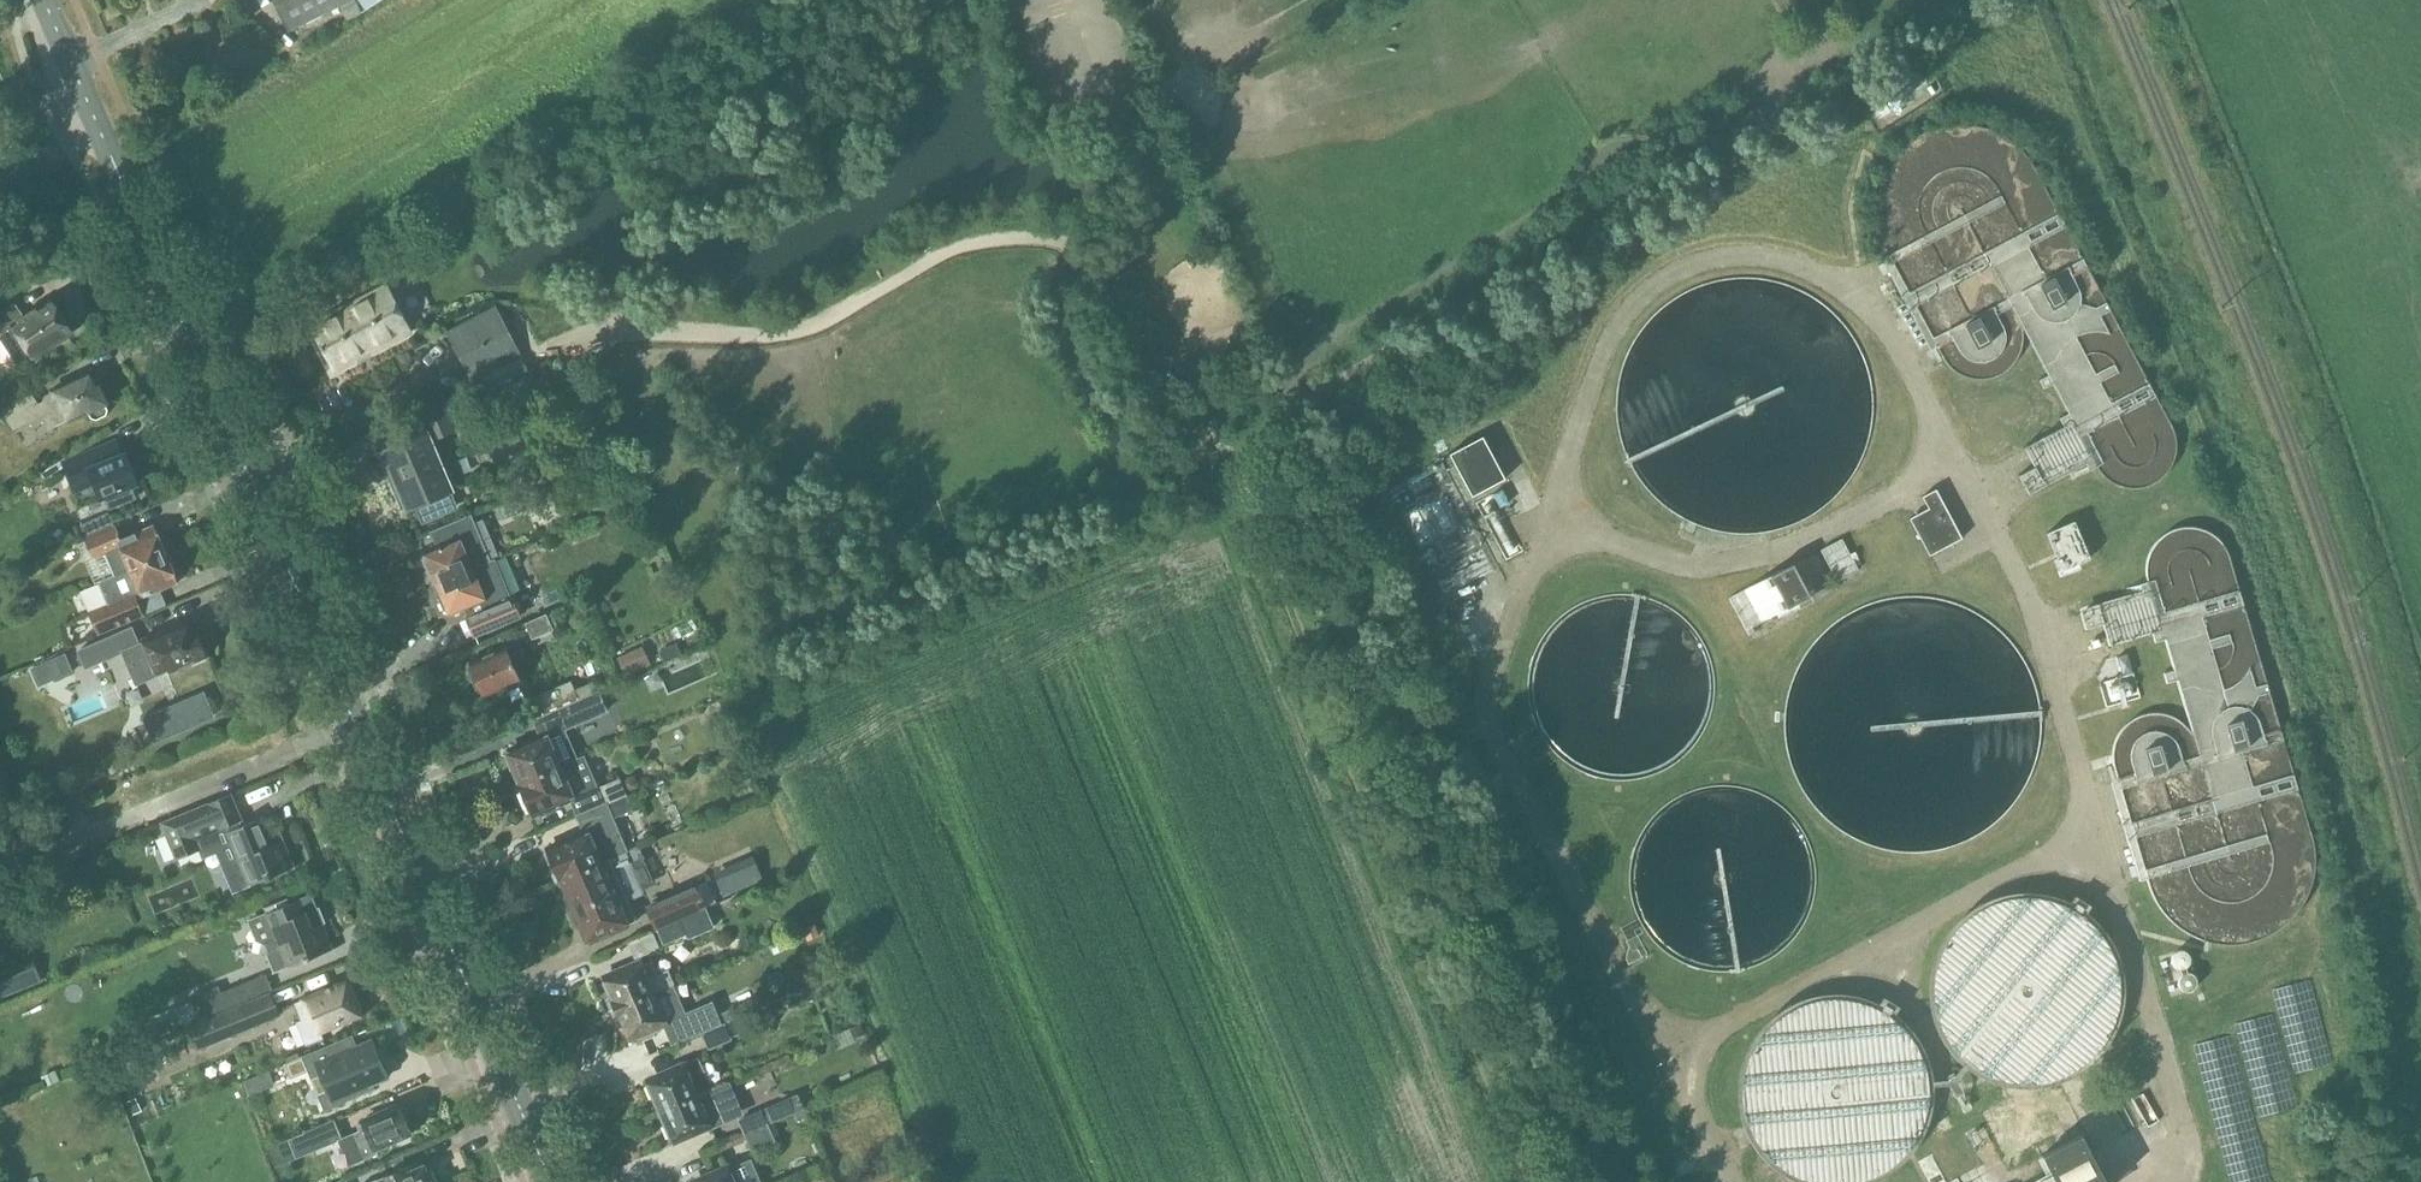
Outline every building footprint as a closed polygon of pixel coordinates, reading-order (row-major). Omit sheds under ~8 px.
[(287,31),(338,5),(346,19),(361,11),(356,0),(272,0),(287,31)] [(1876,200),(1875,212),(1877,225),(1880,238),(1885,249),(1888,254),(1881,258),(1882,258),(1914,320),(1921,317),(1936,346),(1942,357),(1945,361),(1948,365),(1955,372),(1963,376),(1971,379),(1980,380),(1989,379),(1998,377),(2006,372),(2012,366),(2018,359),(2022,351),(2024,342),(2024,333),(2025,333),(2047,375),(2039,379),(2044,389),(2053,385),(2068,413),(2059,418),(2063,426),(2024,447),(2024,448),(2034,467),(2018,475),(2026,491),(2072,467),(2091,457),(2096,466),(2101,473),(2107,480),(2115,485),(2123,488),(2132,489),(2141,488),(2150,486),(2158,482),(2165,476),(2171,469),(2175,460),(2177,452),(2177,443),(2176,434),(2172,425),(2037,169),(2030,159),(2022,149),(2012,140),(2001,134),(1990,128),(1977,125),(1965,124),(1952,124),(1939,127),(1927,131),(1916,137),(1905,144),(1896,153),(1889,164),(1883,175),(1878,187),(1876,200)] [(311,324),(336,371),(413,332),(389,284),(311,324)] [(0,311),(0,331),(2,334),(0,335),(0,338),(17,365),(71,330),(52,301),(26,317),(15,301),(0,311)] [(495,305),(447,330),(472,379),(521,354),(495,305)] [(544,366),(480,399),(490,420),(535,396),(555,386),(544,366)] [(47,394),(44,400),(56,425),(67,419),(88,409),(91,415),(98,418),(107,414),(108,409),(90,371),(54,388),(55,390),(47,394)] [(31,391),(1,410),(9,422),(38,403),(31,391)] [(401,484),(402,488),(398,489),(405,506),(409,505),(411,508),(419,504),(426,520),(457,507),(451,491),(454,490),(453,486),(457,484),(451,469),(446,471),(433,440),(460,429),(448,401),(422,412),(430,432),(386,451),(398,481),(399,485),(401,484)] [(1450,454),(1472,496),(1505,478),(1483,436),(1450,454)] [(136,498),(130,485),(137,482),(125,453),(120,455),(113,439),(62,460),(74,490),(94,481),(101,497),(104,496),(109,509),(136,498)] [(545,487),(522,496),(526,506),(549,496),(545,487)] [(1930,555),(1931,555),(1963,538),(1936,488),(1922,496),(1928,508),(1910,517),(1910,518),(1930,555)] [(1493,494),(1500,507),(1509,502),(1502,489),(1493,494)] [(107,512),(80,524),(87,539),(114,528),(107,512)] [(439,548),(426,553),(439,584),(492,561),(475,521),(457,529),(455,523),(433,532),(439,548)] [(2074,521),(2047,533),(2062,570),(2090,558),(2074,521)] [(87,539),(86,540),(93,558),(106,553),(115,574),(116,576),(167,554),(157,532),(157,531),(142,538),(140,532),(138,533),(121,540),(116,527),(114,528),(87,539)] [(2130,599),(2080,613),(2085,630),(2103,625),(2109,645),(2109,646),(2152,633),(2155,643),(2164,640),(2173,670),(2163,673),(2166,684),(2176,681),(2190,728),(2189,729),(2183,722),(2175,717),(2167,714),(2158,713),(2149,713),(2141,715),(2133,719),(2126,724),(2120,730),(2115,738),(2112,747),(2111,755),(2112,762),(2113,769),(2116,776),(2117,781),(2126,811),(2119,813),(2139,880),(2139,881),(2146,879),(2150,891),(2155,902),(2162,913),(2171,922),(2180,930),(2191,936),(2202,941),(2215,944),(2227,945),(2239,945),(2252,943),(2264,939),(2275,933),(2285,926),(2294,917),(2301,907),(2308,896),(2312,885),(2315,872),(2316,860),(2315,847),(2312,835),(2231,558),(2227,550),(2223,542),(2217,536),(2209,532),(2201,528),(2193,527),(2184,527),(2176,529),(2168,532),(2161,537),(2155,543),(2150,550),(2147,558),(2146,567),(2146,575),(2148,584),(2151,593),(2130,599)] [(1842,539),(1821,550),(1837,581),(1858,570),(1842,539)] [(109,605),(90,613),(99,634),(144,615),(137,600),(162,590),(159,584),(176,577),(167,554),(116,576),(115,574),(99,581),(109,605)] [(495,559),(492,561),(439,584),(451,613),(466,607),(470,617),(469,617),(476,635),(521,617),(520,615),(529,611),(523,596),(513,600),(513,599),(512,600),(495,559)] [(1801,601),(1784,569),(1729,598),(1746,630),(1801,601)] [(546,613),(525,623),(532,639),(553,629),(553,627),(557,625),(552,613),(547,615),(546,613)] [(143,642),(144,643),(141,645),(122,653),(136,685),(158,676),(157,674),(206,652),(205,650),(208,649),(210,646),(205,634),(201,633),(199,635),(198,633),(195,634),(189,622),(143,642)] [(133,626),(77,650),(85,668),(122,653),(141,645),(133,626)] [(518,644),(507,649),(506,647),(493,653),(494,655),(471,665),(483,693),(501,685),(503,691),(521,682),(512,661),(523,656),(518,644)] [(625,675),(650,663),(642,646),(617,658),(625,675)] [(73,671),(65,653),(31,667),(38,686),(73,671)] [(2122,675),(2132,673),(2128,653),(2118,656),(2122,675)] [(534,695),(542,715),(579,699),(575,688),(572,680),(534,695)] [(532,719),(540,738),(546,736),(564,728),(607,710),(599,691),(579,699),(542,715),(532,719)] [(204,692),(144,717),(144,718),(155,742),(214,717),(204,693),(204,692)] [(517,784),(559,767),(571,762),(578,760),(564,728),(546,736),(540,738),(507,752),(520,782),(517,783),(517,784)] [(571,762),(559,767),(517,784),(531,815),(570,799),(577,816),(591,810),(604,805),(625,795),(619,781),(598,790),(597,788),(584,793),(583,791),(584,785),(581,777),(576,775),(571,762)] [(634,774),(622,779),(627,791),(639,786),(634,774)] [(18,798),(11,785),(0,791),(0,795),(5,805),(18,798)] [(586,834),(547,850),(561,882),(563,881),(626,853),(611,818),(641,805),(635,791),(625,795),(604,805),(591,810),(597,824),(584,829),(586,834)] [(230,794),(161,822),(164,830),(177,858),(200,849),(204,858),(219,851),(216,845),(215,842),(211,833),(225,827),(238,858),(224,864),(236,891),(294,867),(283,840),(272,845),(268,836),(261,818),(242,826),(240,821),(241,820),(233,801),(230,794)] [(626,853),(563,881),(569,894),(566,895),(580,928),(583,927),(589,942),(638,921),(618,875),(629,870),(628,866),(640,861),(636,850),(626,853)] [(723,895),(763,878),(754,856),(714,873),(723,895)] [(1518,864),(1512,876),(1526,882),(1532,870),(1518,864)] [(693,888),(647,907),(656,929),(656,928),(662,926),(702,910),(701,908),(693,888)] [(319,908),(316,909),(310,895),(289,904),(287,899),(288,899),(288,897),(264,908),(264,909),(265,908),(267,913),(266,914),(276,938),(262,945),(274,973),(290,967),(289,966),(304,960),(305,962),(311,959),(310,957),(333,948),(322,922),(324,921),(325,923),(326,922),(319,906),(318,906),(319,908)] [(707,908),(702,910),(662,926),(656,928),(663,944),(684,935),(689,938),(714,927),(707,908)] [(819,934),(814,923),(802,929),(807,940),(819,934)] [(642,936),(628,942),(635,958),(649,952),(642,936)] [(607,982),(603,983),(615,1010),(651,994),(652,994),(672,985),(666,972),(666,971),(658,975),(652,962),(641,966),(640,964),(640,963),(605,977),(607,982)] [(174,1008),(157,1015),(165,1034),(199,1020),(199,1019),(272,988),(265,974),(221,992),(218,985),(190,997),(191,1000),(174,1008)] [(323,1037),(320,1031),(340,1022),(340,1021),(359,1013),(346,981),(325,989),(325,988),(294,1001),(302,1019),(296,1021),(306,1045),(323,1037)] [(225,1010),(234,1032),(235,1034),(280,1015),(270,992),(225,1010)] [(615,1010),(625,1034),(626,1034),(628,1033),(629,1034),(630,1037),(630,1036),(664,1022),(652,994),(651,994),(615,1010)] [(712,1002),(664,1022),(673,1043),(671,1044),(671,1045),(701,1032),(722,1024),(722,1023),(720,1018),(718,1014),(713,1001),(712,1002)] [(722,1024),(701,1033),(708,1049),(732,1039),(731,1037),(745,1031),(739,1016),(725,1022),(722,1023),(722,1024)] [(860,1023),(849,1028),(854,1039),(864,1034),(860,1023)] [(352,1035),(285,1063),(291,1078),(308,1071),(319,1067),(333,1100),(352,1093),(354,1098),(375,1089),(373,1084),(386,1078),(370,1040),(357,1046),(352,1035)] [(133,1080),(123,1056),(105,1064),(114,1087),(133,1080)] [(695,1061),(647,1083),(660,1113),(713,1090),(713,1088),(708,1090),(695,1061)] [(262,1073),(243,1081),(250,1097),(269,1088),(262,1073)] [(713,1090),(660,1113),(673,1142),(711,1125),(712,1128),(728,1122),(713,1090)] [(744,1134),(768,1124),(804,1108),(797,1093),(738,1119),(742,1130),(744,1134)] [(353,1134),(338,1140),(349,1166),(364,1159),(377,1153),(376,1150),(393,1143),(391,1139),(409,1131),(406,1125),(408,1122),(405,1114),(401,1114),(398,1106),(357,1124),(360,1131),(353,1134)] [(303,1133),(289,1139),(296,1157),(338,1139),(342,1138),(334,1120),(330,1122),(303,1133)] [(768,1124),(744,1134),(752,1150),(775,1140),(768,1124)] [(2081,1134),(2042,1155),(2056,1181),(2106,1181),(2081,1134)] [(387,1173),(375,1178),(376,1180),(370,1181),(430,1181),(423,1164),(419,1165),(417,1160),(406,1165),(402,1156),(383,1163),(387,1173)] [(751,1158),(697,1181),(761,1181),(751,1158)]
